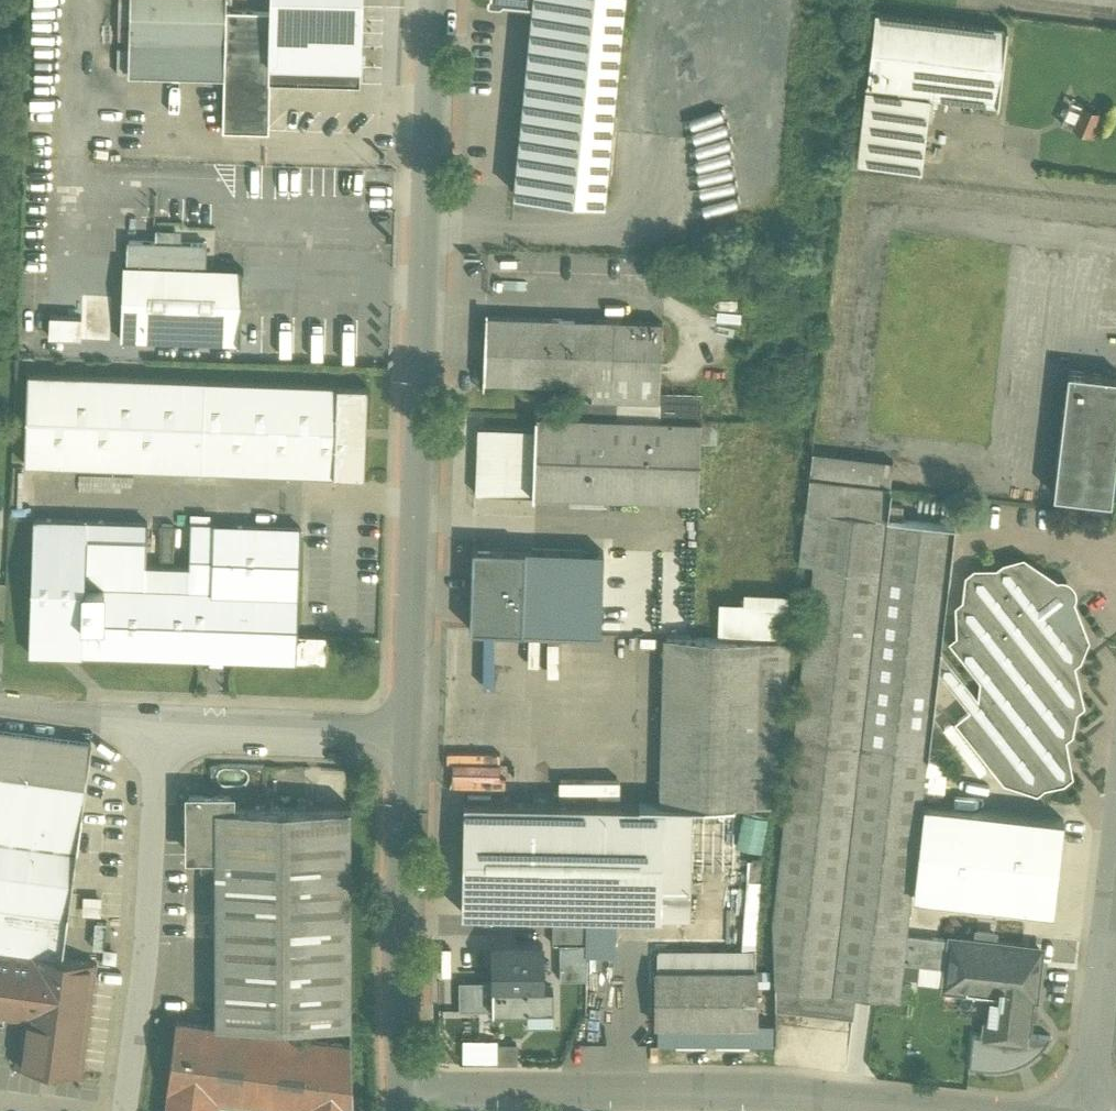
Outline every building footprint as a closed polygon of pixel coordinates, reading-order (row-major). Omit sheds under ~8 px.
[(129,40),(226,43),(227,10),(227,0),(130,0),(129,40)] [(271,12),(269,83),(270,83),(360,85),(361,63),(368,63),(369,53),(361,53),(362,0),(272,0),(271,12)] [(534,4),(515,194),(604,202),(624,0),(534,0),(534,4)] [(271,12),(227,10),(226,43),(225,76),(224,131),(269,132),(270,83),(269,83),(271,12)] [(1008,28),(876,12),(867,89),(930,97),(999,105),(1008,28)] [(226,43),(129,40),(128,74),(225,76),(226,43)] [(930,97),(867,89),(859,162),(921,169),(930,97)] [(206,245),(129,242),(129,241),(128,241),(127,267),(124,267),(122,341),(239,345),(238,346),(240,346),(241,327),(243,273),(243,270),(206,269),(207,244),(206,244),(206,245)] [(82,317),(50,316),(49,337),(82,339),(82,317)] [(663,322),(486,316),(484,382),(573,385),(572,416),(616,418),(617,401),(660,402),(663,322)] [(1069,371),(1054,494),(1111,501),(1115,461),(1115,377),(1069,371)] [(338,385),(28,374),(25,464),(335,475),(338,385)] [(368,387),(338,385),(335,475),(365,476),(368,387)] [(572,416),(536,415),(536,430),(533,496),(699,501),(702,421),(572,416)] [(536,430),(478,428),(476,494),(533,496),(536,430)] [(894,462),(813,453),(806,509),(888,518),(891,490),(890,490),(894,462)] [(903,506),(890,504),(889,517),(902,519),(903,506)] [(888,518),(806,509),(800,562),(814,564),(949,579),(955,525),(888,518)] [(301,529),(192,525),(190,569),(169,568),(168,591),(151,590),(84,588),(86,522),(35,520),(30,653),(296,662),(326,663),(327,635),(297,634),(301,529)] [(602,551),(472,547),(470,629),(599,634),(602,551)] [(949,579),(814,564),(773,919),(906,935),(907,934),(926,759),(928,760),(939,667),(940,653),(949,579)] [(1003,577),(989,588),(983,580),(977,580),(973,610),(967,609),(966,616),(966,618),(975,629),(963,639),(972,651),(966,650),(965,657),(983,679),(980,704),(940,653),(939,667),(973,710),(958,721),(1004,779),(1018,768),(1025,777),(1026,777),(1033,777),(1033,771),(1057,774),(1057,773),(1064,774),(1065,768),(1054,755),(1057,730),(1063,731),(1067,700),(1073,701),(1074,695),(1051,666),(1065,655),(1071,656),(1075,625),(1075,623),(1059,603),(1063,600),(1057,592),(1053,595),(1036,574),(1034,574),(1003,570),(1003,577)] [(758,640),(667,637),(662,805),(753,806),(758,640)] [(753,806),(773,806),(791,642),(758,640),(753,806)] [(0,730),(0,774),(86,786),(92,743),(0,730)] [(454,785),(505,785),(505,760),(454,760),(454,785)] [(0,774),(0,950),(62,958),(86,786),(0,774)] [(231,796),(189,796),(189,854),(216,854),(216,807),(231,807),(231,796)] [(692,806),(464,801),(462,912),(488,913),(690,917),(692,806)] [(930,803),(919,895),(1055,910),(1065,819),(930,803)] [(231,807),(216,807),(216,854),(216,1024),(351,1024),(351,807),(307,807),(297,807),(231,807)] [(767,850),(770,815),(745,813),(742,848),(767,850)] [(761,862),(748,861),(748,884),(759,884),(761,862)] [(588,917),(553,916),(553,945),(588,945),(588,917)] [(773,919),(773,920),(776,982),(776,1005),(854,1014),(856,995),(899,1000),(903,963),(906,935),(773,919)] [(1009,945),(993,944),(994,933),(978,931),(977,942),(939,937),(939,938),(937,956),(949,957),(948,968),(946,987),(947,988),(948,983),(965,985),(964,990),(1001,994),(998,1023),(987,1021),(985,1037),(1026,1041),(1031,997),(1035,997),(1036,989),(1025,988),(1026,979),(1033,980),(1035,965),(1027,964),(1029,951),(1009,949),(1009,945)] [(939,938),(907,934),(906,935),(903,963),(948,968),(949,957),(937,956),(939,938)] [(543,945),(493,945),(492,981),(493,990),(527,990),(544,990),(543,945)] [(0,950),(0,1016),(23,1020),(17,1067),(82,1076),(97,963),(62,958),(0,950)] [(755,953),(658,952),(658,1045),(773,1046),(773,1025),(755,1025),(755,953)] [(492,981),(459,982),(460,1011),(492,1010),(493,990),(492,981)] [(527,990),(493,990),(492,1010),(527,1011),(527,990)] [(177,1021),(167,1089),(169,1089),(167,1110),(214,1110),(216,1096),(306,1108),(305,1110),(354,1110),(351,1045),(177,1021)] [(500,1062),(501,1039),(465,1039),(465,1061),(500,1062)]
